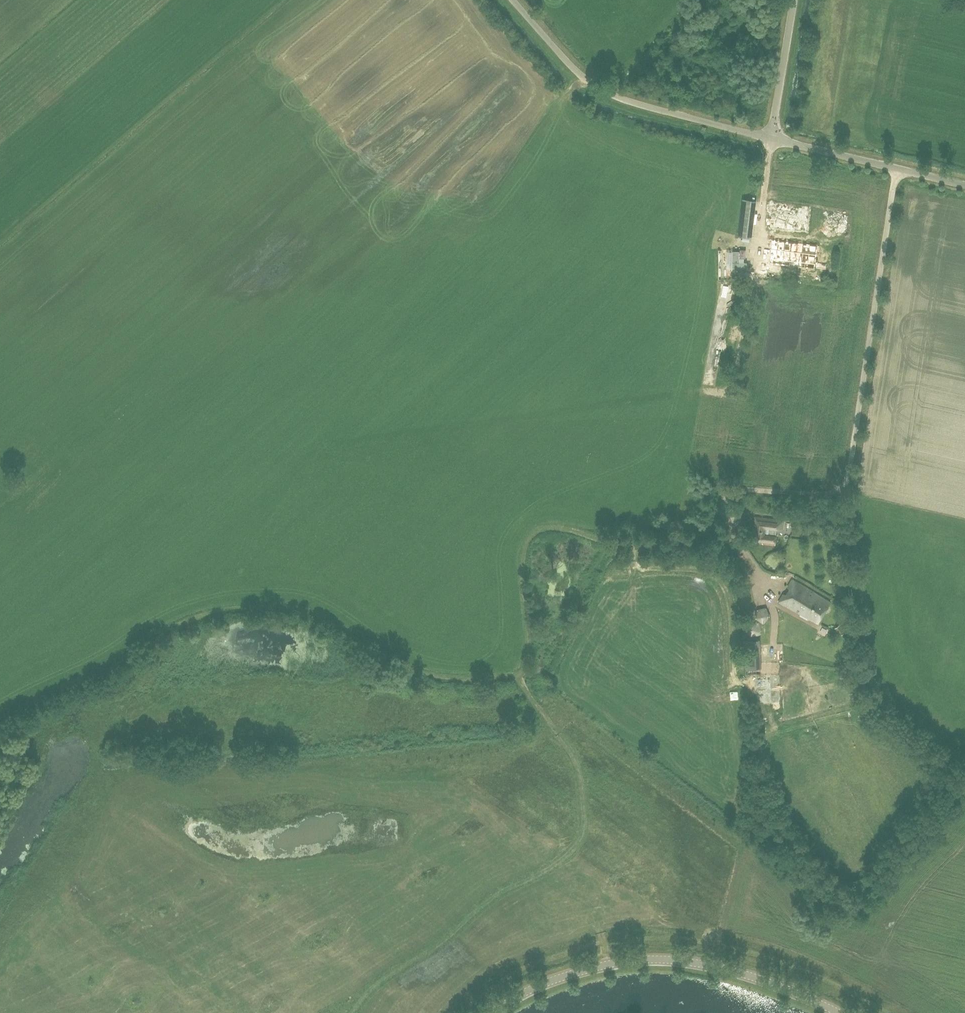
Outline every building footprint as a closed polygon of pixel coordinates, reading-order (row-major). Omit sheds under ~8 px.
[(752,237),(756,200),(742,199),(738,235),(752,237)] [(770,228),(810,232),(813,207),(774,202),(773,214),(782,215),(783,208),(786,209),(785,219),(771,218),(770,228)] [(825,269),(829,247),(772,238),(769,261),(825,269)] [(782,527),(783,518),(754,515),(752,541),(754,541),(755,539),(763,539),(763,541),(776,542),(776,534),(764,533),(765,525),(782,527)] [(830,602),(792,578),(788,586),(792,589),(789,594),(784,591),(779,599),(818,622),(830,602)] [(771,599),(775,597),(770,588),(766,590),(771,599)] [(846,631),(841,624),(835,628),(840,635),(846,631)] [(780,675),(780,662),(761,662),(758,639),(747,638),(743,674),(762,675),(780,675)]
